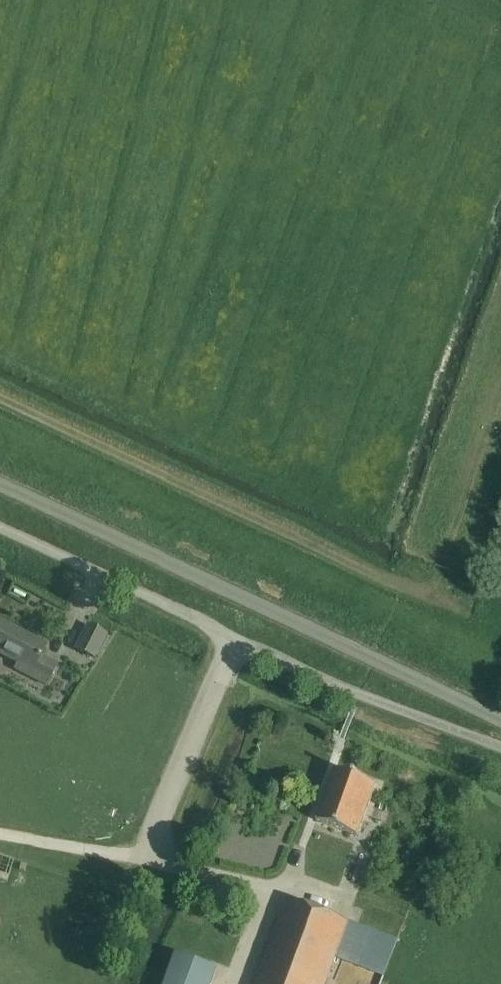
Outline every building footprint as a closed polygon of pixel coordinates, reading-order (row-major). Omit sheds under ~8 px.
[(57,665),(40,656),(46,646),(1,622),(0,624),(0,654),(18,663),(14,670),(46,686),(57,665)] [(87,625),(75,648),(94,658),(106,635),(87,625)] [(357,836),(376,784),(335,769),(316,821),(357,836)] [(350,919),(286,896),(254,983),(326,983),(350,919)] [(216,966),(178,952),(166,983),(209,983),(216,966)]
